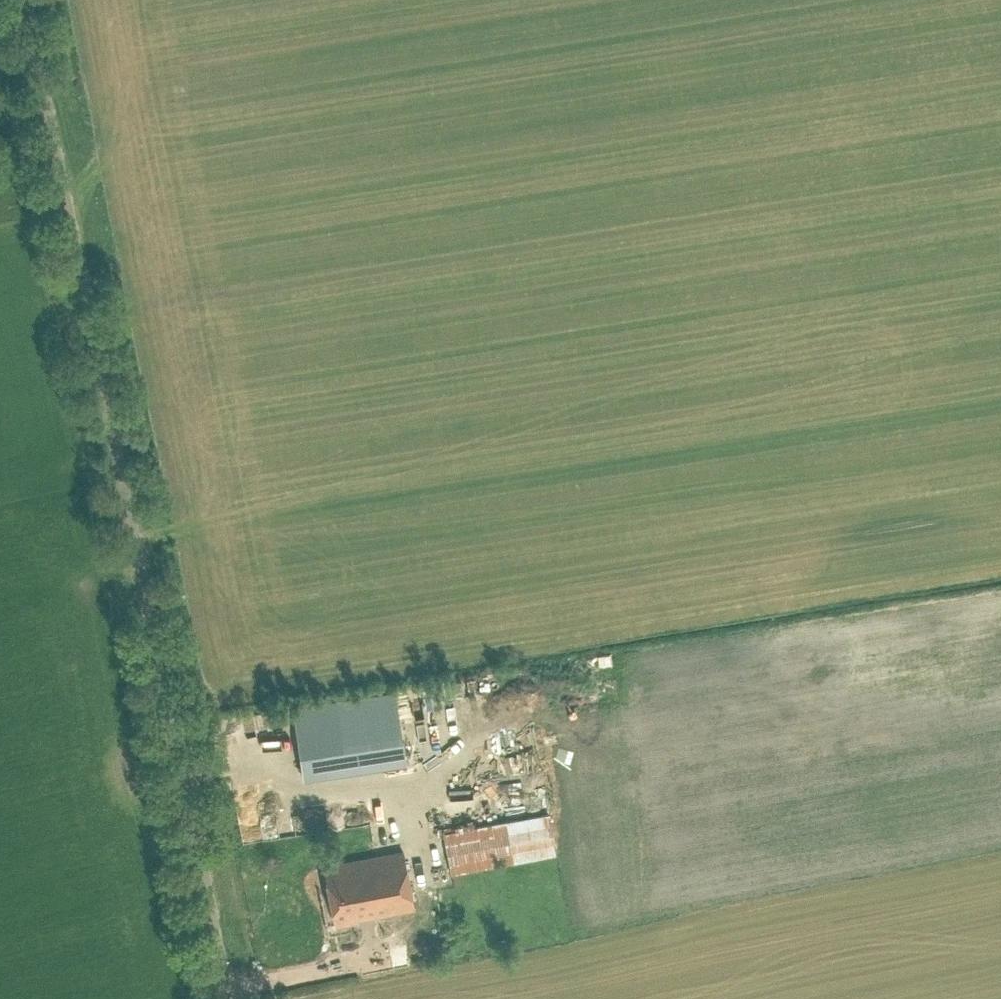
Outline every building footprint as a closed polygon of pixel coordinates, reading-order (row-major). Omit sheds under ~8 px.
[(395,685),(296,702),(309,775),(408,758),(395,685)] [(513,758),(393,777),(399,812),(518,793),(513,758)] [(266,780),(242,782),(243,790),(267,788),(266,780)] [(556,852),(549,811),(443,831),(450,872),(556,852)] [(405,862),(403,852),(325,866),(335,922),(414,908),(408,879),(424,876),(421,859),(405,862)]
